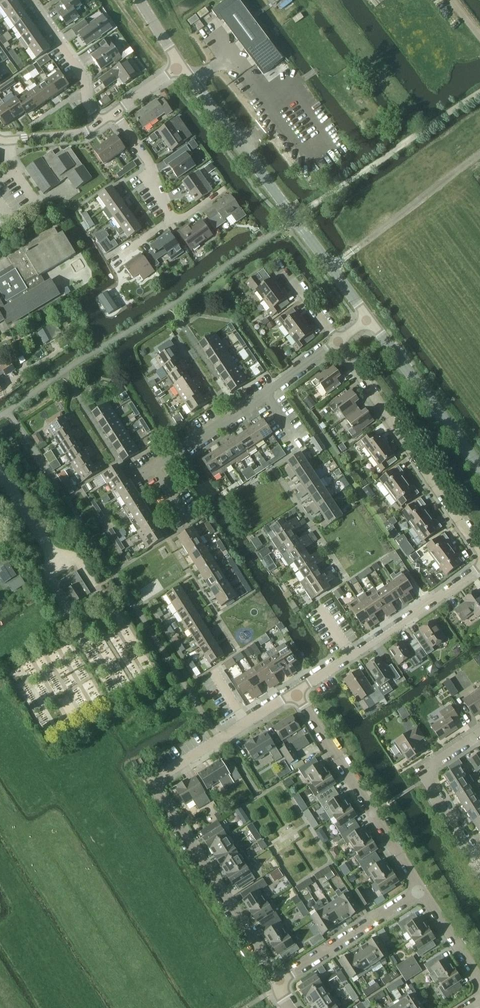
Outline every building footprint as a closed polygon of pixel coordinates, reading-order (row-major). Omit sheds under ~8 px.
[(21,7),(18,4),(20,3),(18,0),(9,0),(0,6),(0,7),(7,17),(21,7)] [(81,7),(77,0),(65,0),(62,2),(66,8),(59,13),(67,25),(79,17),(74,11),(81,7)] [(284,60),(239,0),(226,0),(212,10),(220,20),(222,19),(263,75),(284,60)] [(28,18),(21,7),(7,17),(15,27),(28,18)] [(197,14),(198,15),(201,19),(209,13),(206,9),(205,8),(197,14)] [(191,26),(192,25),(199,20),(196,16),(196,15),(188,21),(191,26)] [(87,46),(112,28),(103,16),(88,26),(84,21),(72,30),(77,37),(80,35),(87,46)] [(35,28),(28,18),(15,27),(22,37),(35,28)] [(43,38),(35,28),(22,37),(29,48),(43,38)] [(115,63),(122,58),(111,42),(113,41),(110,37),(99,44),(102,48),(91,56),(100,70),(113,61),(115,63)] [(50,49),(43,38),(29,48),(37,58),(50,49)] [(8,53),(13,59),(17,56),(13,50),(8,53)] [(40,68),(50,60),(47,55),(36,62),(40,68)] [(17,56),(13,59),(17,66),(22,63),(17,56)] [(124,84),(136,75),(126,60),(113,70),(113,69),(99,79),(105,88),(119,78),(124,84)] [(12,72),(16,69),(11,62),(7,65),(12,72)] [(32,65),(26,70),(28,74),(35,69),(32,65)] [(28,74),(26,70),(19,74),(22,78),(28,74)] [(59,72),(48,80),(58,94),(69,86),(59,72)] [(11,80),(5,84),(8,88),(14,84),(11,80)] [(38,87),(48,101),(58,94),(48,80),(38,87)] [(5,84),(0,88),(0,91),(1,93),(8,88),(5,84)] [(38,87),(28,94),(37,108),(48,101),(38,87)] [(16,98),(15,98),(25,112),(27,115),(37,108),(28,94),(26,91),(16,98)] [(17,101),(15,98),(5,106),(14,119),(25,112),(17,101)] [(166,116),(172,112),(164,100),(159,104),(156,100),(135,115),(144,128),(164,113),(166,116)] [(14,119),(5,106),(0,109),(0,121),(4,126),(14,119)] [(172,150),(190,138),(176,118),(158,131),(172,150)] [(154,134),(149,138),(152,142),(157,139),(154,134)] [(105,144),(114,157),(125,150),(115,136),(105,144)] [(104,165),(114,157),(105,144),(94,151),(104,165)] [(173,162),(168,165),(168,166),(178,179),(196,166),(190,157),(193,155),(186,146),(170,157),(173,162)] [(76,190),(92,179),(70,147),(56,157),(52,151),(26,169),(43,194),(68,177),(76,190)] [(122,169),(123,170),(126,174),(136,166),(133,161),(122,169)] [(215,169),(211,163),(205,168),(209,174),(215,169)] [(119,178),(126,174),(123,170),(116,174),(119,178)] [(196,202),(208,193),(213,190),(199,171),(195,174),(182,183),(196,202)] [(106,208),(119,198),(112,188),(98,197),(106,208)] [(237,222),(245,216),(230,195),(204,214),(215,229),(225,223),(223,221),(232,215),(237,222)] [(113,218),(126,208),(119,198),(106,208),(113,218)] [(120,228),(134,219),(126,208),(113,218),(120,228)] [(82,214),(86,222),(90,219),(86,212),(82,214)] [(90,219),(86,222),(90,228),(94,226),(90,219)] [(120,228),(116,231),(117,233),(119,236),(123,233),(124,233),(128,239),(141,229),(134,219),(120,228)] [(191,251),(212,236),(202,222),(192,229),(189,224),(178,232),(191,251)] [(3,320),(6,325),(12,321),(13,323),(60,295),(51,281),(44,285),(39,278),(76,255),(63,233),(59,236),(54,229),(7,257),(13,267),(0,274),(0,322),(3,320)] [(103,240),(99,233),(95,236),(99,243),(103,240)] [(154,252),(151,254),(150,252),(147,255),(156,267),(159,264),(157,260),(167,253),(172,261),(183,253),(170,233),(150,247),(154,252)] [(106,254),(117,247),(113,242),(103,249),(106,254)] [(143,281),(155,271),(141,254),(125,267),(133,278),(138,275),(143,281)] [(263,300),(280,288),(275,282),(274,283),(264,269),(246,283),(253,293),(256,291),(263,300)] [(284,294),(280,288),(263,300),(270,309),(267,312),(271,317),(289,304),(283,295),(284,294)] [(102,299),(109,311),(116,307),(109,295),(102,299)] [(289,334),(305,322),(301,317),(299,318),(293,309),(275,322),(279,327),(282,325),(289,334)] [(269,322),(266,318),(261,322),(264,326),(269,322)] [(310,328),(305,322),(289,334),(296,344),(293,346),(297,351),(315,338),(309,329),(310,328)] [(60,336),(54,325),(39,333),(45,343),(60,336)] [(199,344),(205,352),(221,342),(216,333),(199,344)] [(162,346),(158,348),(161,354),(165,352),(173,346),(170,341),(162,346)] [(205,352),(210,360),(226,350),(221,342),(205,352)] [(161,354),(155,358),(161,368),(176,358),(173,353),(179,349),(176,345),(173,346),(165,352),(161,354)] [(210,360),(216,369),(232,358),(226,350),(210,360)] [(167,377),(188,363),(185,359),(179,363),(176,358),(161,368),(167,377)] [(216,369),(221,377),(237,366),(232,358),(216,369)] [(4,374),(5,375),(14,369),(14,368),(10,362),(0,368),(0,377),(4,374)] [(173,386),(188,376),(185,372),(191,368),(188,363),(167,377),(173,386)] [(221,377),(226,385),(242,374),(237,366),(221,377)] [(336,379),(340,377),(333,366),(321,375),(319,373),(310,380),(315,388),(320,384),(327,394),(340,385),(336,379)] [(242,374),(226,385),(232,393),(248,382),(242,374)] [(179,395),(200,381),(197,377),(191,381),(188,376),(173,386),(179,395)] [(185,404),(200,394),(197,390),(203,386),(200,381),(179,395),(185,404)] [(345,418),(358,409),(355,404),(359,401),(351,390),(339,399),(337,397),(328,404),(333,412),(338,408),(345,418)] [(203,399),(200,394),(185,404),(191,414),(212,400),(209,395),(203,399)] [(313,402),(307,406),(309,410),(315,406),(313,402)] [(92,413),(97,422),(114,411),(108,403),(92,413)] [(362,413),(358,409),(345,418),(352,428),(348,432),(353,439),(363,432),(362,430),(373,421),(366,411),(362,413)] [(97,422),(102,430),(119,419),(114,411),(97,422)] [(48,427),(54,436),(69,427),(66,422),(72,418),(69,413),(48,427)] [(176,424),(183,419),(179,414),(173,419),(176,424)] [(102,430),(108,438),(124,427),(119,419),(102,430)] [(263,421),(254,427),(263,440),(272,434),(263,421)] [(69,427),(54,436),(59,445),(80,432),(78,428),(72,432),(69,427)] [(108,438),(113,446),(129,436),(124,427),(108,438)] [(263,440),(254,427),(246,433),(254,446),(263,440)] [(375,431),(357,444),(361,450),(364,448),(371,457),(373,455),(387,445),(383,439),(382,440),(375,431)] [(83,437),(80,432),(59,445),(65,454),(80,445),(77,440),(83,437)] [(257,449),(254,446),(246,433),(237,438),(249,457),(249,456),(248,454),(257,449)] [(34,440),(38,446),(40,444),(43,442),(39,436),(34,440)] [(113,446),(118,454),(134,444),(129,436),(113,446)] [(229,444),(241,462),(249,457),(237,438),(229,444)] [(45,441),(43,442),(40,444),(38,446),(37,446),(40,451),(48,446),(45,441)] [(320,442),(315,445),(320,453),(325,450),(320,442)] [(134,444),(118,454),(123,463),(140,452),(134,444)] [(220,449),(231,466),(236,463),(237,464),(241,462),(229,444),(220,449)] [(83,450),(80,445),(65,454),(71,464),(92,450),(89,446),(83,450)] [(373,455),(371,457),(378,466),(375,469),(379,474),(397,460),(391,452),(392,451),(387,445),(373,455)] [(17,457),(22,454),(18,447),(13,450),(17,457)] [(226,469),(231,466),(220,449),(212,455),(224,473),(227,471),(226,469)] [(95,455),(92,450),(71,464),(77,473),(92,463),(89,459),(95,455)] [(289,474),(307,462),(301,453),(287,462),(290,467),(286,470),(289,474)] [(224,473),(212,455),(203,461),(212,474),(214,478),(219,474),(220,475),(224,473)] [(31,469),(25,459),(21,462),(27,472),(31,469)] [(299,480),(313,471),(307,462),(289,474),(292,479),(296,476),(299,480)] [(95,468),(92,463),(77,473),(80,479),(76,482),(78,485),(103,469),(101,465),(95,468)] [(106,483),(123,473),(118,465),(101,475),(106,483)] [(398,467),(381,480),(385,485),(383,486),(390,494),(406,482),(403,477),(400,474),(402,472),(398,467)] [(319,480),(313,471),(299,480),(302,485),(297,488),(300,492),(319,480)] [(68,478),(64,472),(58,476),(61,482),(68,478)] [(123,473),(106,483),(112,493),(128,482),(123,473)] [(311,498),(325,489),(319,480),(300,492),(303,497),(308,494),(311,498)] [(128,482),(112,493),(137,532),(153,522),(128,482)] [(406,482),(390,494),(396,503),(398,502),(401,507),(418,494),(414,489),(412,490),(410,487),(406,482)] [(73,489),(70,484),(65,487),(68,493),(73,489)] [(368,486),(363,490),(366,494),(371,490),(368,486)] [(312,511),(331,499),(325,489),(311,498),(314,503),(309,506),(312,511)] [(107,495),(101,498),(105,503),(110,500),(107,495)] [(323,517),(337,508),(331,499),(312,511),(315,515),(320,512),(323,517)] [(420,500),(403,512),(408,519),(406,520),(413,528),(429,516),(426,511),(423,508),(425,506),(420,500)] [(95,501),(91,504),(101,519),(104,517),(95,501)] [(343,517),(337,508),(323,517),(326,521),(322,524),(325,529),(343,517)] [(429,516),(413,528),(419,537),(421,536),(424,541),(441,528),(437,523),(435,524),(433,521),(429,516)] [(385,523),(384,523),(388,528),(388,529),(389,529),(390,528),(389,527),(391,526),(391,527),(393,526),(397,523),(396,522),(393,518),(385,523)] [(271,523),(263,529),(267,534),(272,531),(276,538),(298,523),(295,519),(287,524),(285,520),(274,527),(271,523)] [(137,532),(142,541),(159,531),(153,522),(137,532)] [(282,546),(296,537),(293,532),(300,527),(298,523),(276,538),(282,546)] [(108,531),(117,545),(120,543),(112,528),(108,531)] [(183,546),(198,537),(193,528),(178,537),(183,546)] [(164,539),(159,531),(142,541),(147,549),(164,539)] [(435,562),(452,549),(446,541),(449,539),(444,534),(427,547),(430,552),(429,553),(435,562)] [(288,555),(309,541),(306,536),(299,541),(296,537),(282,546),(288,555)] [(204,545),(198,537),(183,546),(189,555),(204,545)] [(408,540),(400,546),(407,556),(415,551),(408,540)] [(293,563),(307,554),(304,549),(312,544),(309,541),(288,555),(293,563)] [(209,554),(204,545),(189,555),(194,564),(209,554)] [(452,549),(435,562),(441,571),(443,569),(447,574),(458,566),(462,563),(464,562),(460,556),(458,558),(456,555),(452,549)] [(395,551),(387,556),(390,560),(397,555),(398,555),(395,551)] [(416,552),(410,557),(414,562),(420,558),(416,552)] [(299,572),(320,557),(317,553),(310,558),(307,554),(293,563),(299,572)] [(215,563),(209,554),(194,564),(199,572),(215,563)] [(320,557),(299,572),(305,580),(319,571),(316,566),(323,561),(320,557)] [(389,563),(385,557),(381,561),(384,566),(389,563)] [(0,569),(0,571),(1,573),(0,574),(0,575),(5,583),(7,582),(16,576),(8,563),(0,569)] [(220,571),(215,563),(199,572),(205,581),(220,571)] [(369,568),(363,572),(366,576),(372,572),(369,568)] [(220,571),(205,581),(210,590),(225,580),(222,575),(226,573),(224,569),(220,571)] [(306,592),(331,574),(329,570),(322,575),(319,571),(305,580),(300,584),(306,592)] [(90,595),(79,577),(76,572),(59,583),(73,605),(90,595)] [(390,576),(394,582),(408,603),(412,601),(407,593),(412,590),(408,584),(403,576),(400,572),(395,576),(394,574),(390,576)] [(334,579),(331,574),(306,592),(312,601),(330,588),(327,584),(334,579)] [(12,590),(24,583),(21,578),(9,586),(12,590)] [(225,580),(210,590),(216,599),(231,589),(225,580)] [(408,603),(394,582),(386,588),(395,602),(399,599),(404,606),(408,603)] [(166,595),(172,604),(186,596),(180,586),(166,595)] [(104,592),(109,600),(117,595),(112,587),(104,592)] [(338,600),(345,595),(340,588),(333,593),(338,600)] [(374,588),(365,594),(368,599),(378,613),(382,610),(387,617),(391,614),(377,593),(374,588)] [(391,605),(395,602),(386,588),(377,593),(391,614),(395,612),(391,605)] [(236,598),(231,589),(216,599),(221,607),(229,602),(232,601),(236,598)] [(479,616),(479,596),(476,591),(464,600),(466,602),(454,611),(462,621),(474,613),(477,618),(479,616)] [(378,613),(365,594),(357,600),(374,626),(378,623),(373,616),(378,613)] [(172,604),(177,613),(191,604),(186,596),(172,604)] [(370,628),(374,626),(357,600),(348,605),(360,624),(365,621),(370,628)] [(177,613),(183,622),(197,613),(191,604),(177,613)] [(183,622),(188,631),(202,622),(197,613),(183,622)] [(419,630),(420,632),(423,637),(417,641),(427,655),(434,651),(432,648),(444,640),(432,621),(419,630)] [(176,622),(169,626),(171,629),(173,631),(179,627),(176,622)] [(188,631),(194,640),(208,631),(202,622),(188,631)] [(280,623),(276,626),(279,631),(284,628),(281,623),(280,623)] [(194,640),(199,648),(213,639),(208,631),(194,640)] [(199,648),(204,656),(218,648),(213,639),(199,648)] [(402,643),(389,651),(399,665),(408,659),(411,664),(414,667),(422,662),(421,660),(416,653),(410,643),(406,646),(404,647),(402,643)] [(275,649),(278,653),(292,675),(296,673),(291,665),(296,662),(287,648),(284,644),(275,649)] [(244,651),(247,656),(248,658),(254,654),(253,652),(250,647),(248,648),(244,651)] [(218,648),(204,656),(210,665),(224,656),(218,648)] [(422,649),(416,653),(420,658),(421,660),(426,656),(422,649)] [(292,675),(278,653),(269,659),(279,673),(283,671),(288,678),(292,675)] [(379,658),(367,666),(377,682),(374,684),(378,689),(386,683),(393,679),(395,683),(401,679),(392,665),(386,669),(379,658)] [(228,670),(236,665),(232,659),(224,664),(228,670)] [(279,673),(269,659),(261,665),(275,686),(279,683),(274,676),(279,673)] [(271,689),(275,686),(261,665),(252,670),(261,684),(266,681),(271,689)] [(261,684),(252,670),(243,676),(257,697),(262,695),(257,687),(261,684)] [(375,685),(370,688),(359,670),(344,680),(354,696),(357,694),(361,700),(367,696),(374,706),(384,699),(375,685)] [(257,697),(243,676),(235,681),(244,695),(248,693),(253,700),(257,697)] [(452,697),(458,693),(449,679),(443,684),(452,697)] [(474,717),(479,713),(479,689),(463,700),(474,717)] [(451,721),(457,717),(450,706),(440,713),(444,719),(431,727),(440,740),(457,729),(451,721)] [(282,741),(290,736),(300,730),(292,717),(274,728),(282,741)] [(395,741),(393,743),(401,755),(404,754),(408,761),(423,751),(417,742),(424,738),(417,727),(395,741)] [(282,758),(276,748),(267,733),(256,740),(256,739),(250,743),(245,747),(254,762),(257,761),(257,762),(264,757),(263,757),(269,753),(275,762),(282,758)] [(304,736),(292,743),(297,752),(309,744),(304,736)] [(289,765),(290,764),(298,759),(290,745),(281,751),(289,765)] [(479,766),(479,753),(472,758),(478,768),(479,766)] [(313,784),(328,775),(323,766),(321,768),(319,765),(317,766),(313,760),(299,770),(305,779),(308,777),(313,784)] [(451,771),(443,776),(450,786),(463,777),(463,778),(465,776),(459,766),(462,764),(459,760),(448,767),(451,771)] [(220,781),(224,789),(233,783),(229,776),(230,775),(221,762),(212,768),(212,767),(209,769),(199,775),(208,789),(220,781)] [(328,775),(313,784),(309,787),(315,797),(316,797),(320,802),(334,793),(331,787),(335,785),(328,775)] [(469,786),(463,778),(463,777),(450,786),(455,795),(469,786)] [(189,782),(188,781),(178,787),(179,788),(177,790),(186,805),(193,801),(199,810),(211,803),(195,778),(189,782)] [(294,784),(290,778),(284,781),(287,788),(294,784)] [(469,786),(455,795),(461,804),(478,793),(479,793),(479,792),(474,783),(469,786)] [(334,817),(349,807),(344,799),(342,801),(339,797),(338,799),(334,793),(320,802),(326,812),(329,810),(334,817)] [(461,804),(467,813),(479,805),(479,796),(478,793),(461,804)] [(467,813),(473,822),(479,818),(479,805),(467,813)] [(234,812),(237,817),(244,813),(241,807),(234,812)] [(356,817),(349,807),(334,817),(338,823),(334,825),(341,835),(355,825),(351,820),(356,817)] [(214,814),(214,815),(218,821),(218,820),(222,818),(219,812),(214,814)] [(210,848),(230,835),(228,831),(224,834),(221,828),(222,828),(218,822),(205,830),(208,835),(203,838),(206,842),(210,848)] [(248,828),(252,834),(257,831),(252,824),(248,828)] [(359,831),(355,825),(341,835),(347,844),(350,842),(355,850),(370,840),(365,831),(363,833),(360,830),(359,831)] [(257,831),(252,834),(256,841),(261,838),(257,831)] [(216,858),(233,847),(229,841),(233,839),(230,835),(210,848),(211,848),(216,857),(216,858)] [(327,836),(321,840),(324,844),(330,841),(327,836)] [(262,850),(267,847),(263,840),(258,843),(262,850)] [(355,858),(362,867),(376,858),(372,853),(377,850),(370,840),(355,850),(359,855),(355,858)] [(218,860),(222,867),(239,856),(242,854),(242,853),(240,850),(236,852),(233,847),(216,858),(218,860)] [(228,875),(228,876),(248,863),(248,862),(249,861),(243,852),(242,853),(242,854),(239,856),(222,867),(223,867),(228,875)] [(376,882),(391,872),(386,864),(384,866),(381,862),(380,864),(376,858),(362,867),(368,877),(371,875),(376,882)] [(250,867),(248,863),(228,876),(232,882),(234,886),(239,883),(242,888),(255,880),(251,874),(250,874),(247,869),(250,867)] [(321,871),(324,876),(331,872),(328,867),(321,871)] [(278,869),(273,872),(278,880),(283,876),(278,869)] [(318,880),(324,876),(321,871),(315,876),(318,880)] [(398,882),(391,872),(376,882),(381,891),(380,892),(383,896),(395,888),(394,885),(398,882)] [(346,878),(350,883),(356,879),(353,874),(346,878)] [(303,883),(306,888),(313,884),(310,879),(303,883)] [(251,913),(270,900),(268,896),(264,898),(259,891),(268,886),(264,880),(243,893),(247,899),(246,899),(248,903),(246,904),(251,913)] [(286,880),(277,885),(281,891),(289,885),(286,880)] [(299,892),(306,888),(303,883),(296,888),(299,892)] [(360,888),(354,892),(362,905),(364,907),(370,903),(368,900),(360,888)] [(339,890),(335,893),(338,896),(351,916),(357,912),(361,910),(357,905),(347,890),(341,894),(339,890)] [(295,905),(300,902),(301,902),(297,895),(296,896),(291,899),(295,905)] [(350,917),(351,916),(338,896),(334,899),(336,902),(331,906),(341,922),(350,916),(350,917)] [(264,926),(278,917),(275,911),(273,912),(269,906),(273,904),(270,900),(251,913),(252,914),(252,916),(252,918),(253,919),(254,920),(256,920),(258,922),(261,920),(264,926)] [(341,922),(331,906),(325,909),(323,906),(319,908),(332,928),(333,928),(332,928),(341,922)] [(326,932),(332,928),(319,908),(315,911),(318,914),(312,918),(320,929),(319,930),(322,935),(326,933),(326,932)] [(407,932),(412,939),(428,929),(423,921),(420,922),(418,919),(416,920),(413,915),(398,924),(405,934),(407,932)] [(272,945),(291,933),(288,929),(285,931),(277,918),(279,917),(278,917),(264,926),(268,931),(267,932),(269,935),(267,937),(272,945)] [(383,929),(377,933),(381,938),(386,934),(383,929)] [(434,939),(428,929),(412,939),(416,944),(413,946),(419,957),(434,947),(430,942),(434,939)] [(294,937),(291,933),(272,945),(273,947),(273,948),(273,950),(274,952),(275,952),(277,952),(279,955),(285,959),(299,950),(295,943),(294,945),(290,939),(294,937)] [(368,944),(381,964),(385,961),(383,958),(388,954),(380,942),(381,942),(378,937),(374,939),(368,944)] [(377,966),(381,964),(368,944),(359,950),(370,966),(375,963),(377,966)] [(364,970),(370,966),(359,950),(350,956),(350,955),(363,976),(366,973),(364,970)] [(359,978),(363,976),(350,955),(343,960),(343,959),(340,962),(343,967),(344,966),(351,978),(357,975),(359,978)] [(434,983),(439,980),(454,970),(449,962),(447,964),(444,960),(443,961),(439,956),(425,965),(431,975),(430,976),(434,983)] [(409,958),(396,966),(401,974),(408,970),(414,966),(409,958)] [(337,976),(342,973),(338,966),(333,969),(337,976)] [(408,970),(401,974),(403,978),(405,982),(413,977),(408,970)] [(461,980),(454,970),(439,980),(443,986),(439,988),(446,998),(460,988),(456,983),(461,980)] [(389,976),(392,980),(398,976),(395,971),(389,976)] [(303,984),(299,987),(301,990),(302,990),(306,997),(326,984),(333,979),(330,975),(322,980),(323,980),(320,982),(314,973),(302,981),(303,984)] [(346,980),(342,973),(337,976),(342,983),(346,980)] [(385,985),(392,980),(389,976),(382,980),(385,985)] [(394,984),(397,988),(404,984),(401,979),(394,984)] [(326,984),(306,997),(312,1005),(328,995),(325,989),(328,987),(331,986),(328,982),(326,984)] [(370,988),(373,992),(380,988),(377,983),(370,988)] [(390,993),(397,988),(394,984),(387,988),(390,993)] [(349,995),(354,992),(350,985),(345,988),(349,995)] [(367,997),(373,992),(370,988),(364,992),(367,997)] [(382,991),(375,996),(379,1000),(385,996),(382,991)] [(358,998),(354,992),(349,995),(354,1001),(358,998)] [(410,1007),(424,1007),(422,1006),(414,994),(408,998),(406,995),(402,997),(410,1007)] [(328,995),(312,1005),(314,1007),(328,1007),(338,1002),(335,998),(332,1001),(328,995)] [(379,1000),(375,996),(369,1000),(372,1005),(379,1000)] [(397,1007),(410,1007),(402,997),(399,999),(401,1003),(395,1006),(397,1007)]
